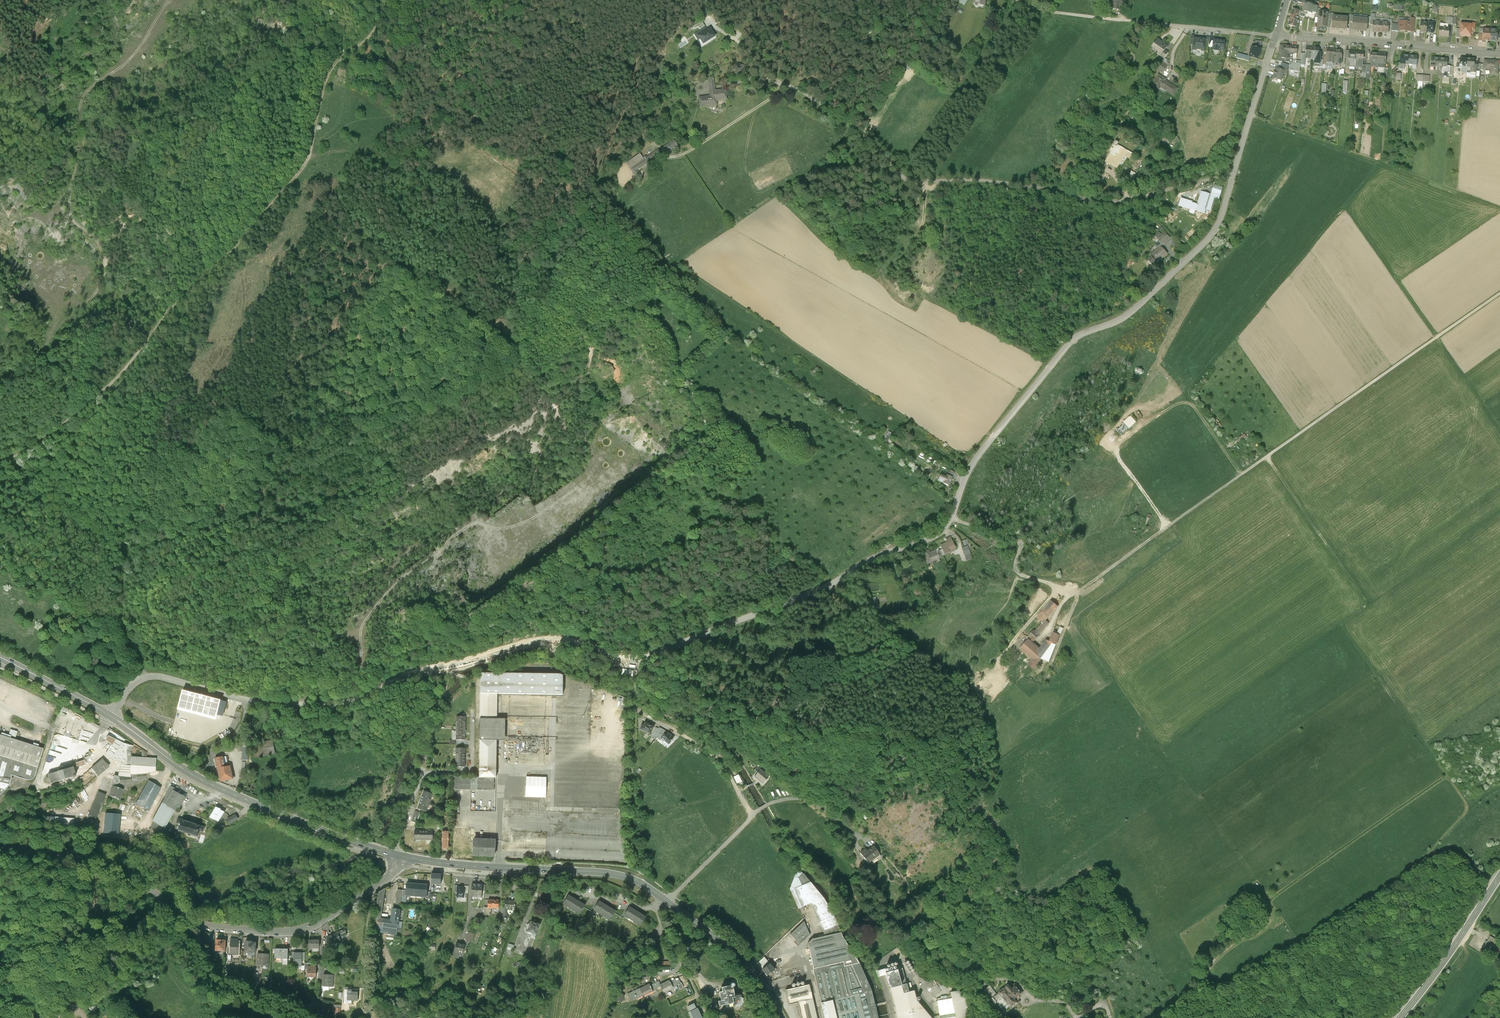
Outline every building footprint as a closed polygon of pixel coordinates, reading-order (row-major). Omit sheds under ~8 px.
[(1112,9),(1119,10),(1120,8),(1121,8),(1122,2),(1120,1),(1120,0),(1113,0),(1112,9)] [(1308,5),(1305,5),(1305,6),(1304,11),(1306,12),(1308,12),(1308,11),(1316,13),(1318,7),(1308,4),(1308,5)] [(1347,18),(1333,17),(1333,20),(1332,29),(1347,30),(1347,23),(1347,18)] [(1291,18),(1289,25),(1295,27),(1297,20),(1295,20),(1291,18)] [(1368,20),(1353,18),(1353,23),(1352,30),(1367,32),(1367,25),(1368,20)] [(1413,33),(1414,20),(1399,19),(1398,24),(1397,32),(1413,33)] [(1381,21),(1374,21),(1374,25),(1373,31),(1380,32),(1381,21)] [(1388,22),(1381,21),(1380,32),(1388,33),(1388,26),(1388,22)] [(1471,23),(1465,23),(1465,25),(1461,25),(1460,31),(1460,36),(1468,36),(1468,35),(1470,35),(1470,33),(1472,33),(1472,31),(1474,31),(1474,25),(1471,25),(1471,23)] [(1449,28),(1440,28),(1439,37),(1448,37),(1449,28)] [(1490,29),(1483,29),(1483,35),(1482,41),(1489,41),(1490,29)] [(1498,30),(1490,29),(1489,41),(1497,42),(1498,30)] [(702,45),(714,38),(709,30),(703,33),(702,30),(695,34),(702,45)] [(1202,39),(1199,38),(1199,39),(1194,38),(1193,50),(1205,51),(1206,39),(1202,39)] [(1168,47),(1158,39),(1153,46),(1156,49),(1159,51),(1157,54),(1161,56),(1168,47)] [(1225,41),(1218,41),(1217,40),(1214,39),(1214,43),(1212,43),(1212,45),(1214,45),(1213,51),(1220,51),(1220,50),(1224,50),(1225,41)] [(1291,46),(1280,45),(1280,53),(1282,53),(1282,58),(1287,58),(1288,53),(1290,53),(1291,46)] [(1260,49),(1252,47),(1249,57),(1250,57),(1258,59),(1260,49)] [(1320,49),(1313,48),(1312,59),(1312,60),(1315,60),(1314,68),(1319,68),(1320,60),(1321,53),(1319,53),(1320,49)] [(1357,52),(1350,51),(1349,60),(1349,67),(1356,68),(1357,52)] [(1364,52),(1357,52),(1356,68),(1362,68),(1362,65),(1363,65),(1364,52)] [(1249,57),(1233,53),(1232,57),(1249,62),(1250,57),(1249,57)] [(1379,54),(1372,53),(1371,57),(1370,56),(1370,66),(1371,66),(1378,67),(1379,54)] [(1386,54),(1379,54),(1378,67),(1377,68),(1385,68),(1386,54)] [(1409,56),(1401,55),(1400,64),(1399,64),(1399,70),(1404,70),(1405,64),(1408,65),(1409,56)] [(1417,57),(1409,56),(1408,65),(1417,65),(1417,57)] [(1439,59),(1431,58),(1430,67),(1439,68),(1439,59)] [(1448,59),(1439,59),(1439,68),(1442,68),(1442,74),(1450,74),(1450,67),(1447,67),(1448,59)] [(1475,60),(1467,59),(1467,68),(1466,73),(1476,74),(1476,70),(1477,70),(1477,66),(1475,65),(1475,60)] [(1289,72),(1300,73),(1301,65),(1301,64),(1296,64),(1296,61),(1293,61),(1293,64),(1290,64),(1289,72)] [(1498,62),(1484,61),(1484,69),(1491,70),(1490,74),(1497,75),(1498,62)] [(1167,66),(1162,63),(1157,69),(1163,73),(1167,66)] [(1280,67),(1279,70),(1284,72),(1283,74),(1286,75),(1288,70),(1280,67)] [(1279,70),(1276,69),(1272,78),(1273,80),(1276,81),(1278,80),(1281,81),(1283,74),(1284,72),(1279,70)] [(1429,76),(1417,74),(1415,82),(1427,84),(1429,76)] [(1166,80),(1159,76),(1158,76),(1152,85),(1157,88),(1164,93),(1165,90),(1173,96),(1178,89),(1165,81),(1166,80)] [(709,97),(698,98),(699,109),(716,108),(715,102),(726,102),(725,90),(715,91),(715,84),(708,84),(709,97)] [(674,141),(663,148),(667,154),(678,146),(674,141)] [(1126,151),(1116,145),(1106,161),(1117,168),(1126,151)] [(640,154),(626,164),(630,170),(644,160),(640,154)] [(1121,174),(1133,179),(1135,173),(1124,168),(1121,174)] [(1202,192),(1197,205),(1192,203),(1192,202),(1186,200),(1184,200),(1182,206),(1190,209),(1196,211),(1204,213),(1208,202),(1209,203),(1211,195),(1202,192)] [(1163,232),(1162,234),(1159,232),(1155,236),(1163,245),(1169,239),(1164,234),(1164,233),(1163,232)] [(1160,247),(1147,260),(1154,267),(1161,260),(1160,260),(1167,254),(1160,247)] [(951,478),(947,475),(945,478),(940,476),(938,481),(943,484),(948,486),(951,478)] [(952,542),(941,547),(944,555),(949,553),(949,552),(956,549),(952,542)] [(923,552),(928,564),(934,561),(933,560),(936,559),(938,558),(939,559),(942,558),(939,551),(937,552),(936,550),(930,553),(929,549),(923,552)] [(1051,601),(1037,618),(1042,623),(1043,623),(1046,621),(1058,606),(1051,601)] [(1042,623),(1035,631),(1040,635),(1049,624),(1046,621),(1043,623),(1042,623)] [(1031,639),(1030,640),(1033,642),(1040,635),(1035,631),(1034,630),(1028,637),(1031,639)] [(1053,632),(1049,641),(1057,644),(1060,635),(1057,634),(1053,632)] [(1049,662),(1057,644),(1049,641),(1045,640),(1039,647),(1033,642),(1030,640),(1029,638),(1020,649),(1031,659),(1027,664),(1034,670),(1040,664),(1041,659),(1049,662)] [(496,694),(563,696),(563,676),(501,675),(480,674),(480,694),(496,694)] [(223,716),(226,702),(183,691),(179,705),(217,715),(223,716)] [(495,719),(496,694),(480,694),(478,719),(495,719)] [(217,715),(179,705),(178,710),(216,720),(217,715)] [(502,719),(495,719),(478,719),(478,741),(495,741),(502,741),(502,719)] [(68,722),(65,734),(82,738),(83,734),(88,735),(89,732),(87,732),(88,726),(68,722)] [(654,727),(645,722),(643,726),(642,725),(640,730),(650,734),(654,727)] [(455,741),(465,741),(466,725),(456,725),(455,741)] [(658,729),(656,728),(651,737),(656,740),(663,730),(659,728),(658,729)] [(666,732),(663,730),(656,740),(660,742),(662,739),(661,739),(666,732)] [(674,737),(666,732),(661,739),(662,739),(669,744),(674,737)] [(43,748),(38,747),(39,745),(33,743),(33,745),(10,738),(11,736),(1,733),(1,735),(0,735),(0,795),(4,791),(5,791),(6,790),(10,785),(12,776),(26,780),(28,781),(30,780),(32,779),(33,778),(35,774),(37,769),(43,748)] [(123,744),(108,736),(105,740),(111,745),(106,755),(121,765),(121,766),(130,766),(131,757),(131,752),(132,746),(123,744)] [(494,778),(495,741),(478,741),(477,778),(492,778),(494,778)] [(274,744),(253,747),(255,757),(275,754),(274,744)] [(454,767),(464,768),(465,749),(455,749),(454,767)] [(113,786),(123,790),(125,784),(130,783),(131,784),(139,784),(143,779),(145,779),(146,773),(155,770),(156,759),(146,758),(147,752),(142,750),(141,758),(131,757),(130,766),(121,766),(119,777),(115,776),(111,785),(113,786)] [(222,756),(215,758),(217,767),(218,767),(224,765),(222,756)] [(109,767),(102,759),(88,771),(93,776),(96,773),(98,776),(109,767)] [(230,766),(225,767),(224,765),(218,767),(221,781),(233,779),(230,766)] [(50,783),(75,776),(72,767),(47,774),(50,783)] [(755,777),(763,783),(769,776),(761,769),(758,773),(755,777)] [(492,791),(492,778),(477,778),(453,777),(452,806),(455,806),(455,813),(458,813),(459,790),(492,791)] [(160,788),(149,781),(136,805),(148,810),(160,788)] [(113,786),(109,796),(120,799),(123,790),(113,786)] [(175,789),(170,786),(162,803),(175,810),(177,807),(179,808),(184,798),(174,792),(175,789)] [(98,791),(87,819),(95,822),(106,794),(98,791)] [(426,812),(432,794),(423,791),(417,809),(426,812)] [(80,806),(83,805),(80,797),(72,801),(74,806),(79,804),(80,806)] [(162,803),(152,821),(154,822),(166,828),(175,810),(162,803)] [(216,807),(210,817),(218,821),(221,816),(223,818),(226,813),(224,812),(220,810),(220,809),(216,807)] [(419,813),(415,811),(410,825),(415,827),(419,813)] [(121,815),(106,813),(104,830),(119,832),(121,815)] [(474,828),(488,828),(489,815),(459,814),(458,827),(474,828)] [(228,819),(231,826),(235,825),(233,822),(238,819),(236,815),(228,819)] [(74,818),(46,816),(45,824),(74,827),(74,818)] [(205,827),(178,819),(177,823),(181,825),(179,831),(188,833),(187,835),(190,836),(191,834),(197,836),(199,831),(203,832),(205,827)] [(166,828),(154,822),(151,827),(158,832),(160,830),(163,833),(166,828)] [(414,831),(414,840),(432,841),(432,832),(414,831)] [(495,857),(495,841),(474,840),(472,840),(471,856),(495,857)] [(862,856),(868,864),(880,855),(874,847),(862,856)] [(875,1006),(871,992),(859,964),(854,954),(842,936),(838,924),(824,899),(803,874),(797,878),(794,889),(803,909),(812,906),(825,936),(812,939),(808,943),(812,969),(824,1017),(878,1017),(875,1006)] [(441,886),(442,875),(431,875),(431,885),(441,886)] [(416,899),(417,885),(406,884),(406,891),(405,898),(416,899)] [(427,893),(428,886),(417,885),(416,899),(427,900),(427,893)] [(466,899),(466,887),(457,887),(457,899),(466,899)] [(376,909),(383,910),(384,900),(386,900),(386,898),(384,898),(385,889),(378,893),(376,909)] [(568,895),(562,905),(578,915),(584,905),(568,895)] [(498,909),(499,901),(489,901),(489,908),(484,908),(484,915),(491,915),(492,909),(498,909)] [(598,901),(593,910),(609,920),(615,911),(598,901)] [(516,911),(517,903),(508,902),(508,910),(505,910),(505,916),(509,916),(510,910),(516,911)] [(629,907),(623,917),(639,926),(645,916),(629,907)] [(400,923),(401,910),(392,909),(390,920),(382,919),(383,910),(376,909),(374,932),(396,935),(397,930),(402,931),(402,923),(400,923)] [(810,935),(804,922),(790,935),(800,945),(810,935)] [(537,936),(540,925),(530,923),(527,935),(531,936),(532,934),(537,936)] [(339,937),(346,933),(344,929),(326,937),(331,947),(341,942),(339,937)] [(465,940),(472,942),(475,934),(469,932),(465,940)] [(1491,938),(1484,949),(1497,957),(1499,952),(1499,943),(1491,938)] [(308,940),(309,948),(319,948),(319,940),(308,940)] [(214,953),(224,953),(224,941),(215,941),(214,953)] [(230,955),(239,956),(240,942),(231,942),(230,955)] [(242,953),(255,954),(256,944),(250,944),(250,942),(243,942),(242,953)] [(464,955),(465,946),(456,945),(454,957),(458,958),(459,954),(464,955)] [(283,965),(287,965),(288,950),(275,950),(275,959),(283,959),(283,965)] [(303,965),(304,954),(295,953),(294,965),(303,965)] [(269,966),(269,955),(258,954),(257,966),(269,966)] [(758,963),(762,970),(770,964),(775,970),(775,971),(777,970),(769,959),(767,960),(765,957),(758,963)] [(775,970),(770,964),(762,970),(765,973),(765,974),(767,976),(775,970)] [(316,971),(316,968),(308,968),(307,976),(316,976),(316,973),(317,972),(316,971)] [(921,968),(915,972),(923,985),(921,986),(929,999),(941,991),(934,978),(929,981),(921,968)] [(896,1017),(931,1017),(917,1000),(914,990),(909,991),(907,984),(901,985),(897,969),(886,972),(885,969),(875,971),(878,977),(886,975),(894,1006),(896,1017)] [(335,988),(335,976),(323,976),(324,988),(335,988)] [(678,978),(670,982),(673,988),(677,986),(676,985),(680,983),(678,978)] [(669,981),(660,985),(661,988),(663,993),(673,988),(670,982),(669,981)] [(658,982),(650,985),(653,992),(661,988),(660,985),(658,982)] [(720,1005),(733,1003),(734,1006),(738,1003),(740,1000),(741,995),(740,995),(734,996),(733,987),(734,987),(735,986),(735,983),(733,982),(731,983),(730,984),(730,986),(722,987),(722,992),(720,992),(722,1001),(719,1002),(720,1005)] [(643,997),(653,992),(650,985),(650,984),(639,989),(643,997)] [(809,984),(786,990),(789,1005),(798,1003),(801,1017),(817,1017),(809,984)] [(1007,1004),(1011,1010),(1018,1005),(1014,999),(1015,998),(1013,996),(1020,991),(1015,985),(1010,989),(1007,985),(1004,988),(1005,989),(999,993),(1002,998),(1006,1004),(1007,1004)] [(631,1002),(643,997),(639,989),(627,995),(631,1002)] [(358,1002),(359,993),(351,993),(351,991),(344,991),(344,999),(346,999),(346,1002),(358,1002)] [(969,1004),(958,991),(951,992),(952,998),(937,1001),(940,1017),(971,1017),(969,1004)] [(622,1003),(624,996),(619,994),(616,1000),(622,1003)] [(97,1007),(92,1002),(87,1008),(92,1012),(97,1007)]
